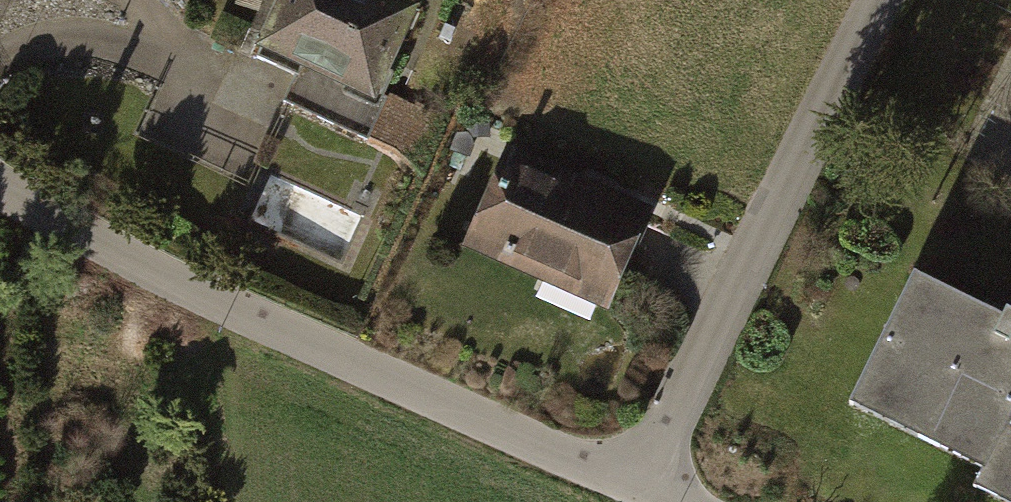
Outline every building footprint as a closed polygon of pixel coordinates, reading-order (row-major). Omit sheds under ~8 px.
[(393,0),(284,0),(257,58),(294,75),(282,100),(367,140),(387,99),(373,93),(412,9),(393,0)] [(388,98),(387,99),(367,140),(393,152),(419,173),(445,122),(430,114),(432,111),(422,106),(419,113),(412,109),(413,107),(403,102),(401,104),(388,98)] [(659,232),(510,163),(467,256),(616,325),(659,232)] [(926,275),(861,409),(994,474),(986,489),(1010,501),(1010,316),(998,309),(926,275)]
